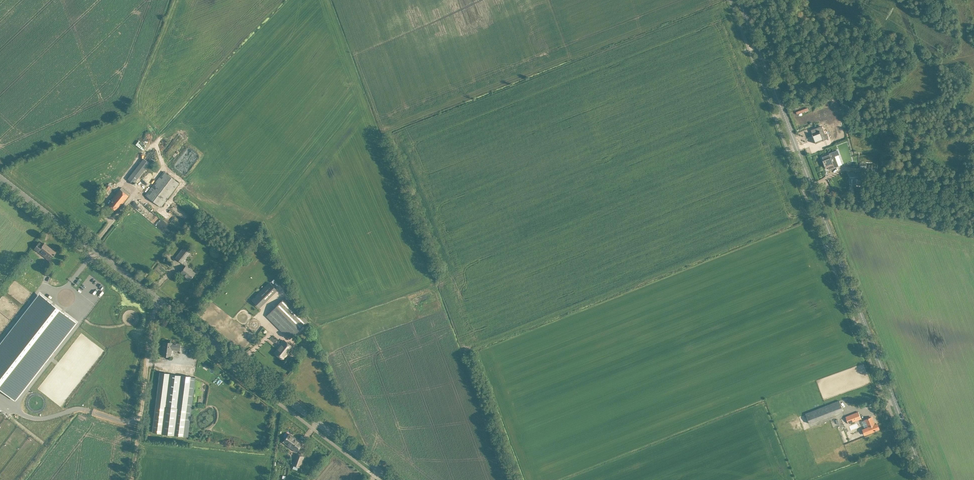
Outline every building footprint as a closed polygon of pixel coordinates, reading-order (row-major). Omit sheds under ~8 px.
[(826,114),(818,117),(817,115),(812,117),(813,122),(819,119),(822,126),(829,123),(827,118),(826,114)] [(822,126),(812,130),(814,133),(813,134),(816,143),(817,143),(826,139),(824,135),(825,134),(822,126)] [(838,150),(822,156),(823,159),(822,159),(825,165),(827,164),(828,167),(829,169),(839,166),(842,164),(839,155),(840,154),(838,150)] [(150,163),(144,158),(132,174),(137,179),(150,163)] [(164,172),(145,195),(161,207),(179,183),(164,172)] [(849,179),(849,183),(850,186),(864,186),(864,178),(861,178),(861,173),(854,173),(854,172),(849,172),(849,179)] [(133,184),(137,179),(132,174),(127,179),(133,184)] [(107,184),(102,190),(106,193),(111,187),(107,184)] [(113,199),(112,201),(109,205),(115,210),(120,204),(121,205),(128,196),(120,189),(112,198),(113,199)] [(39,243),(35,248),(42,254),(43,253),(51,259),(54,255),(55,254),(56,252),(45,243),(43,246),(39,243)] [(183,248),(175,258),(182,263),(190,253),(183,248)] [(186,266),(184,268),(181,272),(190,280),(195,273),(186,266)] [(268,295),(262,289),(252,300),(257,306),(268,295)] [(285,298),(281,301),(267,315),(290,338),(308,321),(285,298)] [(0,349),(0,387),(13,397),(71,324),(39,299),(0,349)] [(284,340),(282,343),(279,347),(280,347),(275,353),(282,358),(291,346),(284,340)] [(163,356),(171,356),(171,349),(179,350),(180,344),(172,343),(164,342),(163,350),(164,350),(163,356)] [(195,377),(191,376),(160,372),(156,402),(159,402),(159,405),(156,405),(152,432),(183,436),(188,437),(195,377)] [(839,400),(805,413),(809,424),(844,411),(839,400)] [(858,411),(846,416),(849,423),(862,418),(858,411)] [(872,417),(867,419),(865,420),(867,427),(862,429),(865,435),(875,431),(876,430),(879,429),(877,424),(875,425),(872,417)] [(289,433),(283,442),(296,452),(299,449),(302,445),(293,438),(293,437),(289,433)] [(295,458),(292,465),(300,468),(302,461),(295,458)]
